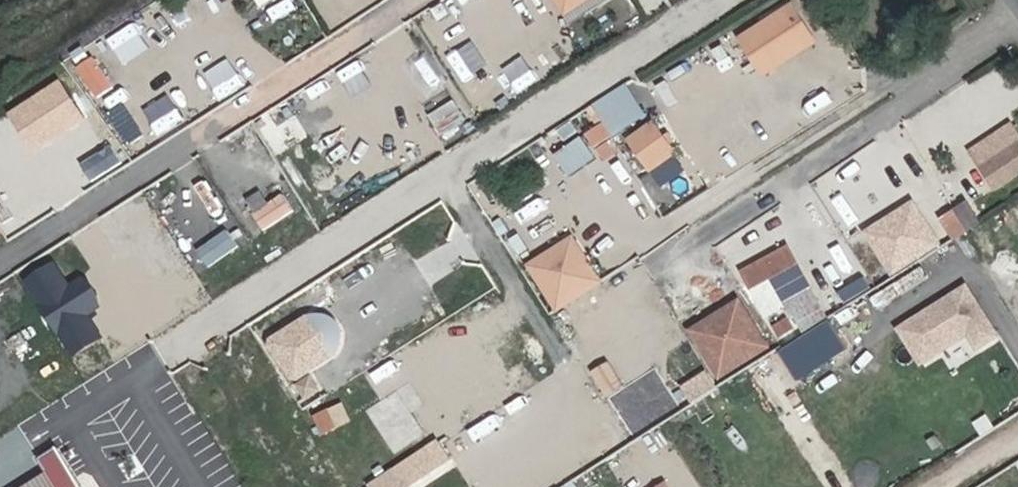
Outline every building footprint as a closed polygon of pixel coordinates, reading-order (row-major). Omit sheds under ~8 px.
[(566,14),(589,0),(558,0),(566,14)] [(822,38),(798,0),(792,0),(739,33),(765,74),(822,38)] [(98,51),(80,62),(99,94),(117,83),(98,51)] [(63,74),(11,109),(37,148),(89,114),(63,74)] [(657,115),(629,136),(654,170),(682,149),(657,115)] [(970,145),(997,188),(1017,175),(1017,121),(1016,117),(970,145)] [(613,138),(605,124),(588,135),(596,148),(613,138)] [(631,167),(613,138),(596,148),(615,177),(631,167)] [(281,184),(253,204),(270,227),(298,208),(281,184)] [(954,240),(980,224),(969,206),(943,222),(954,240)] [(233,228),(202,244),(212,262),(242,246),(233,228)] [(577,230),(528,261),(559,309),(608,279),(577,230)] [(90,271),(73,281),(59,257),(27,275),(72,355),(108,335),(94,309),(107,302),(90,271)] [(819,303),(799,266),(754,291),(768,317),(786,307),(792,318),(819,303)] [(971,279),(898,322),(924,365),(971,337),(979,349),(1004,334),(971,279)] [(699,320),(723,304),(714,290),(689,306),(699,320)] [(269,340),(294,379),(354,342),(330,303),(269,340)] [(710,370),(687,381),(694,396),(703,392),(700,385),(714,378),(710,370)] [(326,430),(354,418),(346,401),(319,412),(326,430)] [(373,486),(418,486),(459,460),(442,435),(370,482),(373,486)] [(51,470),(23,486),(88,486),(62,443),(42,455),(51,470)] [(671,476),(652,486),(678,486),(671,476)]
